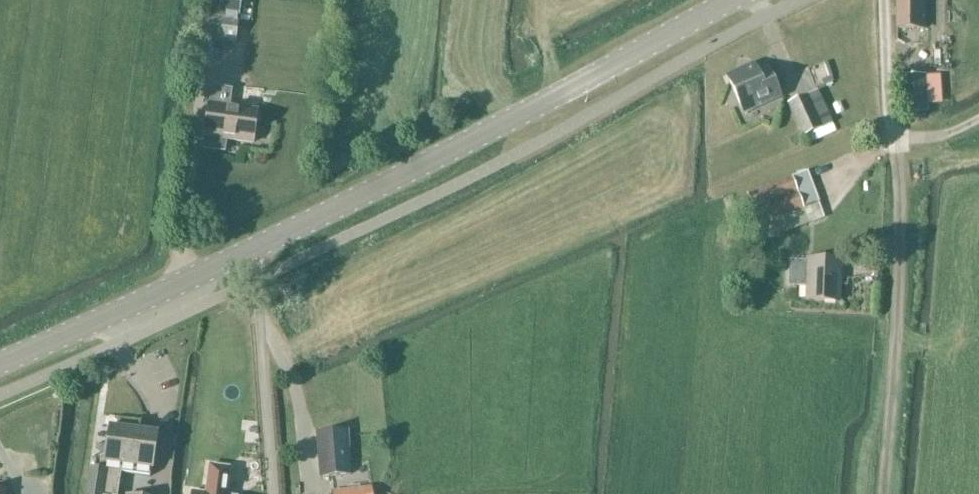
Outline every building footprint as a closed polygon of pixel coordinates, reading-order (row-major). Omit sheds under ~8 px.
[(241,0),(204,0),(202,12),(205,13),(202,40),(236,44),(239,17),(241,0)] [(897,29),(924,29),(924,0),(897,0),(897,29)] [(758,76),(755,67),(728,79),(742,112),(779,95),(769,71),(758,76)] [(900,78),(902,114),(927,112),(925,76),(900,78)] [(232,91),(212,88),(205,137),(203,150),(226,153),(228,140),(253,143),(257,112),(230,108),(232,91)] [(803,137),(821,129),(806,96),(788,104),(803,137)] [(801,169),(809,206),(825,203),(817,166),(801,169)] [(792,177),(747,195),(765,240),(810,222),(792,177)] [(807,288),(806,302),(838,303),(840,262),(808,260),(808,262),(790,261),(789,287),(807,288)] [(105,461),(101,460),(100,469),(90,467),(86,493),(118,493),(121,473),(151,477),(157,434),(110,427),(105,461)] [(348,431),(317,434),(321,479),(352,477),(348,431)] [(230,469),(210,467),(206,493),(227,493),(230,469)]
